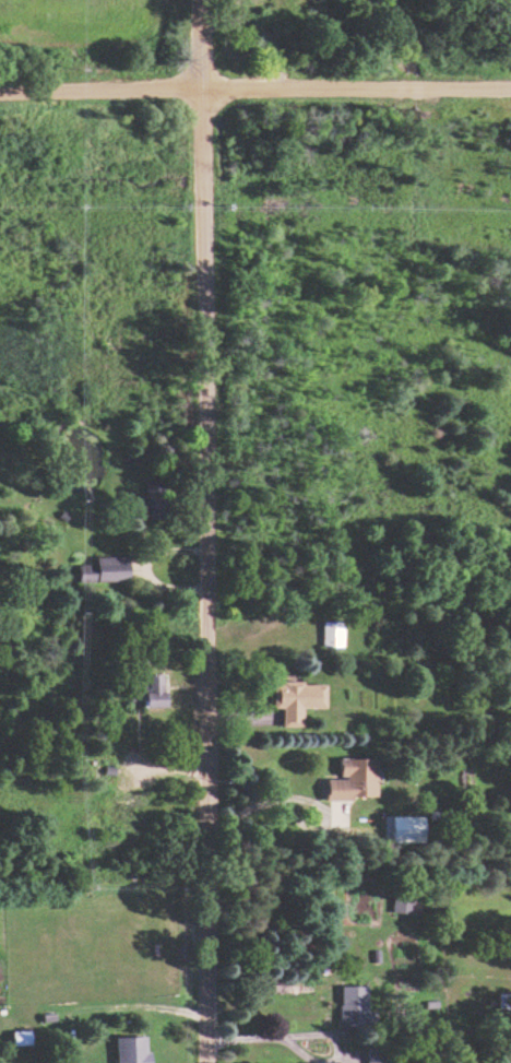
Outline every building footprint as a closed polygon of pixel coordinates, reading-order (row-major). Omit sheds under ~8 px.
[(92,556),(92,564),(78,565),(79,581),(126,580),(125,555),(92,556)] [(340,646),(340,621),(319,621),(319,646),(340,646)] [(158,706),(159,673),(142,673),(142,691),(127,691),(127,699),(138,700),(138,706),(158,706)] [(321,682),(268,683),(269,707),(278,707),(278,726),(298,726),(298,708),(322,707),(321,682)] [(373,758),(336,757),(335,778),(323,778),(322,800),(348,800),(349,796),(373,796),(373,758)] [(420,841),(421,816),(382,815),(382,841),(420,841)] [(389,912),(415,913),(416,895),(390,894),(389,912)] [(363,1011),(364,986),(336,985),(336,1023),(371,1024),(371,1011),(363,1011)] [(27,1044),(26,1030),(8,1031),(9,1045),(27,1044)] [(144,1035),(112,1036),(112,1062),(145,1062),(144,1035)] [(383,1046),(364,1046),(363,1062),(383,1062),(383,1046)]
